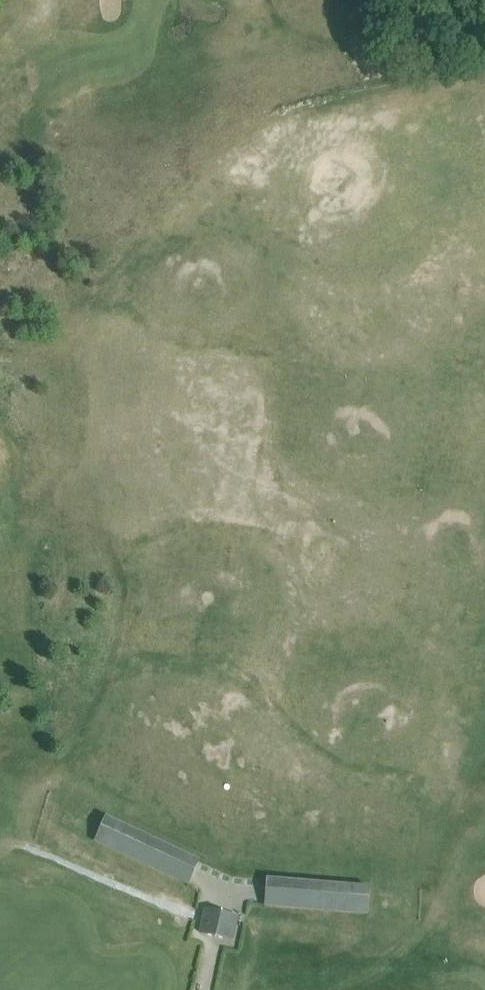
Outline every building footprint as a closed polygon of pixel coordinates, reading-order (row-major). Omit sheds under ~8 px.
[(190,882),(201,857),(106,814),(94,839),(190,882)] [(267,878),(266,906),(369,910),(370,882),(267,878)] [(198,932),(234,941),(241,915),(205,906),(198,932)]
